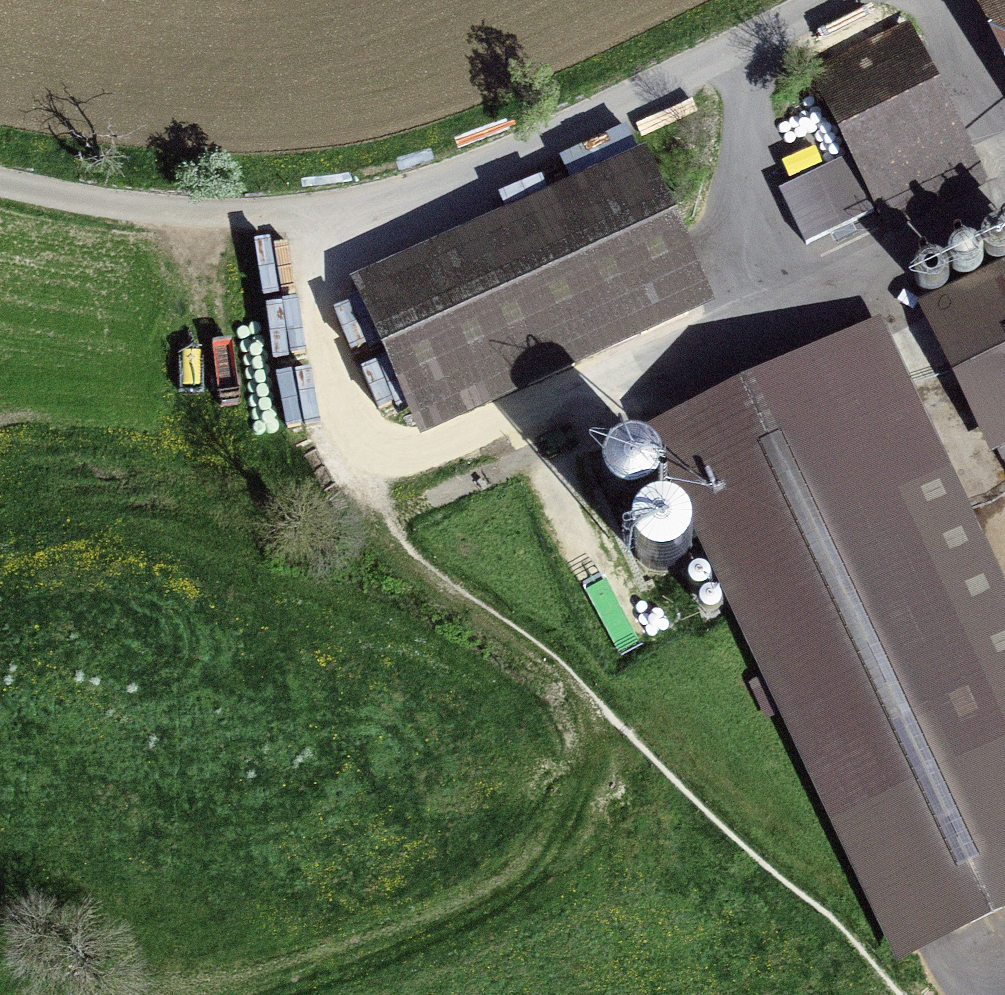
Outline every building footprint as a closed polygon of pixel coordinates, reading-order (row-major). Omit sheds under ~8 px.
[(1004,40),(1004,0),(985,0),(1004,40)] [(903,24),(812,68),(891,227),(982,183),(903,24)] [(693,280),(643,165),(367,286),(417,400),(693,280)] [(930,298),(1004,453),(1004,262),(930,298)] [(658,429),(902,951),(1004,903),(1004,591),(881,326),(658,429)]
